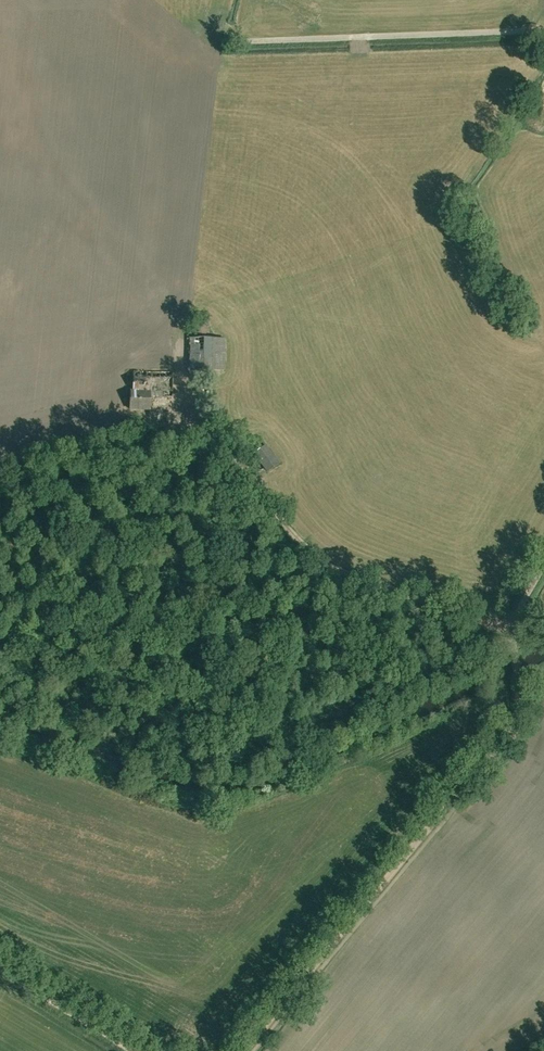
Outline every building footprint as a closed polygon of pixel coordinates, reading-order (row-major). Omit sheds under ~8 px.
[(208,331),(206,322),(197,319),(191,324),(192,332),(201,336),(208,331)] [(210,338),(210,370),(224,370),(225,338),(210,338)] [(0,358),(0,359),(7,365),(18,352),(11,346),(0,358)] [(172,396),(172,371),(133,371),(133,390),(131,390),(131,409),(150,409),(150,396),(172,396)] [(251,449),(255,453),(254,453),(267,471),(279,462),(266,445),(260,449),(257,445),(251,449)]
